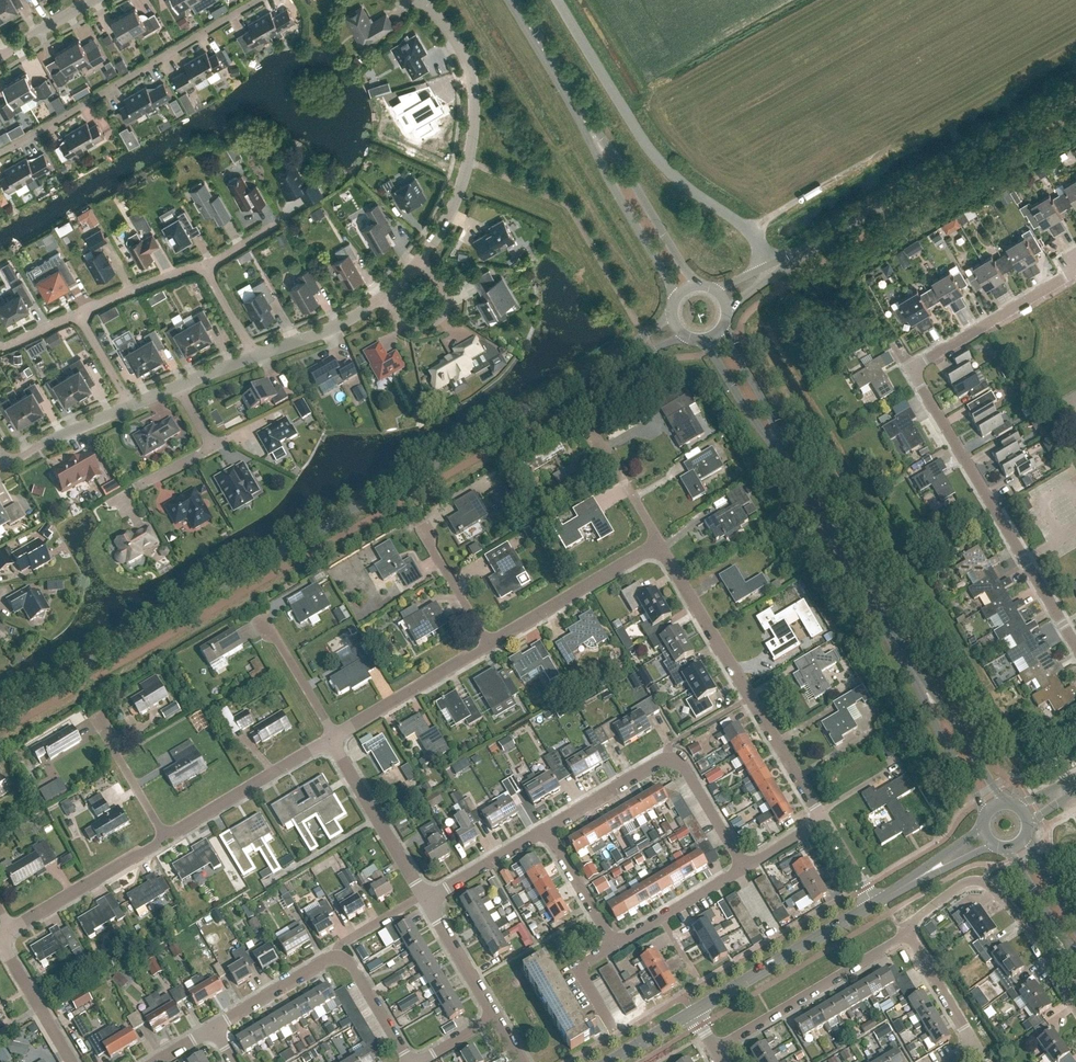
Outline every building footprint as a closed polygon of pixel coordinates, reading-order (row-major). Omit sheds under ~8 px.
[(7,20),(15,15),(13,13),(19,10),(13,0),(0,0),(0,8),(7,20)] [(191,3),(189,0),(173,0),(175,3),(169,7),(176,19),(187,13),(184,7),(191,3)] [(191,3),(196,12),(216,0),(189,0),(191,3)] [(227,2),(214,9),(217,15),(230,8),(227,2)] [(345,16),(362,46),(394,28),(386,14),(371,23),(362,7),(345,16)] [(155,13),(148,17),(143,20),(135,8),(124,14),(135,34),(136,35),(137,36),(138,37),(139,37),(140,37),(142,37),(162,25),(155,13)] [(273,16),(270,11),(259,18),(270,36),(295,22),(287,8),(273,16)] [(128,37),(135,34),(124,14),(112,21),(119,34),(113,37),(120,49),(131,43),(128,37)] [(187,16),(180,20),(184,28),(192,23),(187,16)] [(244,32),(248,40),(242,44),(246,50),(270,36),(259,18),(248,24),(251,28),(244,32)] [(110,34),(105,37),(112,49),(117,46),(110,34)] [(407,35),(400,43),(400,44),(393,48),(403,65),(406,63),(414,77),(427,69),(419,56),(426,52),(416,35),(410,39),(407,35)] [(86,53),(79,40),(67,47),(79,66),(84,63),(87,68),(105,58),(98,46),(86,53)] [(149,55),(154,52),(150,46),(145,49),(149,55)] [(73,69),(79,66),(67,47),(56,54),(63,66),(51,73),(58,85),(73,76),(74,72),(73,69)] [(195,58),(206,76),(224,66),(217,55),(210,59),(206,52),(195,58)] [(359,58),(359,59),(356,56),(351,61),(358,67),(363,62),(359,58)] [(181,91),(206,76),(195,58),(184,64),(189,71),(174,80),(181,91)] [(108,78),(117,73),(113,65),(103,71),(108,78)] [(231,76),(240,74),(239,67),(230,68),(231,76)] [(34,86),(26,73),(15,80),(26,99),(31,96),(33,99),(37,100),(52,91),(46,79),(34,86)] [(26,99),(15,80),(3,87),(10,99),(0,105),(0,112),(4,119),(22,108),(19,103),(26,99)] [(149,91),(146,86),(135,92),(146,111),(172,96),(164,83),(149,91)] [(84,94),(90,91),(86,84),(83,87),(82,91),(84,94)] [(416,89),(399,94),(402,100),(393,105),(397,112),(398,114),(405,110),(415,126),(421,135),(433,128),(429,120),(444,111),(441,105),(439,103),(437,104),(430,94),(422,99),(416,89)] [(128,121),(146,111),(135,92),(124,99),(129,106),(121,110),(128,121)] [(186,92),(179,96),(182,102),(188,99),(189,96),(186,92)] [(71,101),(73,100),(70,94),(63,98),(67,104),(68,103),(69,105),(72,103),(71,101)] [(61,95),(53,99),(59,110),(67,106),(61,95)] [(188,99),(182,102),(189,113),(196,109),(189,96),(188,99)] [(178,115),(184,111),(180,105),(174,108),(178,115)] [(91,130),(87,122),(76,129),(87,147),(105,137),(98,125),(91,130)] [(12,139),(25,132),(21,124),(8,132),(12,139)] [(69,158),(87,147),(76,129),(65,135),(69,142),(62,146),(69,158)] [(230,145),(226,148),(230,154),(234,152),(238,159),(242,157),(234,143),(230,145)] [(29,161),(27,157),(16,163),(27,182),(52,167),(44,153),(29,161)] [(9,192),(27,182),(16,163),(5,170),(9,177),(2,181),(9,192)] [(64,173),(69,170),(65,164),(60,167),(64,173)] [(308,204),(322,195),(313,180),(305,185),(294,165),(292,166),(291,166),(284,169),(284,171),(277,175),(285,189),(283,190),(288,199),(301,192),(308,204)] [(1038,174),(1044,170),(1042,166),(1035,170),(1038,174)] [(254,209),(266,202),(256,186),(250,189),(242,176),(238,178),(236,177),(230,181),(229,183),(228,184),(242,209),(251,204),(254,209)] [(395,185),(389,189),(396,200),(400,207),(406,204),(406,206),(408,208),(426,198),(422,190),(423,190),(417,180),(413,179),(397,188),(395,185)] [(1072,180),(1063,186),(1065,190),(1058,194),(1066,208),(1073,203),(1075,207),(1075,187),(1072,180)] [(220,223),(230,217),(218,196),(213,199),(205,184),(202,185),(201,182),(192,187),(194,190),(191,191),(196,200),(194,201),(200,210),(202,209),(205,216),(213,211),(220,223)] [(8,201),(4,194),(0,197),(0,203),(1,206),(8,201)] [(1059,212),(1066,208),(1058,194),(1051,199),(1048,195),(1039,200),(1059,233),(1065,229),(1059,221),(1063,218),(1059,212)] [(1059,233),(1039,200),(1030,206),(1032,210),(1026,214),(1034,227),(1041,223),(1045,229),(1048,228),(1053,236),(1059,233)] [(369,237),(377,251),(379,250),(381,251),(385,248),(385,246),(391,243),(383,228),(389,225),(378,205),(367,211),(373,223),(361,229),(366,238),(369,237)] [(91,227),(99,222),(91,207),(78,215),(83,223),(87,220),(91,227)] [(315,221),(325,215),(320,207),(310,212),(315,221)] [(152,228),(140,208),(129,215),(133,220),(138,217),(143,226),(146,232),(152,228)] [(179,217),(164,226),(168,232),(165,234),(170,243),(173,241),(177,248),(192,239),(187,230),(193,226),(185,211),(177,215),(179,217)] [(961,224),(968,220),(964,212),(957,217),(961,224)] [(947,222),(952,231),(961,226),(956,217),(947,222)] [(62,234),(76,227),(72,218),(58,225),(62,234)] [(474,241),(484,258),(515,241),(503,219),(490,227),(492,231),(474,241)] [(98,282),(116,271),(111,263),(112,263),(109,257),(108,258),(103,250),(100,245),(107,241),(101,229),(86,238),(93,249),(96,254),(85,260),(98,282)] [(42,236),(47,244),(57,239),(52,230),(42,236)] [(149,252),(159,246),(153,234),(142,240),(137,232),(128,237),(127,242),(129,246),(140,266),(153,259),(149,252)] [(281,246),(289,242),(284,232),(276,236),(281,246)] [(936,245),(944,240),(940,233),(932,238),(936,245)] [(1023,236),(1014,242),(1034,274),(1039,271),(1035,262),(1038,260),(1034,254),(1041,250),(1033,236),(1026,241),(1023,236)] [(1034,274),(1014,242),(1005,247),(1008,252),(1000,256),(1008,269),(1016,265),(1020,272),(1023,270),(1028,278),(1034,274)] [(334,264),(348,287),(363,279),(352,261),(358,257),(350,244),(336,252),(341,260),(334,264)] [(911,245),(904,249),(909,256),(915,252),(911,245)] [(250,250),(244,253),(247,260),(253,256),(250,250)] [(894,253),(900,266),(907,264),(901,250),(894,253)] [(1001,273),(1008,269),(1000,256),(993,260),(991,256),(982,261),(1001,294),(1007,290),(1002,282),(1005,280),(1001,273)] [(57,292),(58,293),(60,292),(60,290),(68,286),(63,277),(72,272),(63,257),(54,263),(51,258),(43,263),(45,268),(30,277),(37,289),(42,286),(49,297),(57,292)] [(1001,294),(982,261),(972,267),(975,271),(968,276),(976,289),(983,284),(987,291),(990,289),(995,297),(1001,294)] [(884,272),(890,273),(894,271),(889,263),(882,268),(884,272)] [(309,269),(298,276),(302,282),(291,288),(292,288),(289,290),(294,298),(297,296),(304,309),(310,306),(312,307),(317,305),(317,302),(319,301),(311,288),(318,284),(309,269)] [(502,309),(511,303),(506,295),(510,292),(502,279),(496,282),(489,269),(472,279),(473,280),(475,278),(487,299),(478,303),(488,320),(497,315),(499,319),(506,315),(502,309)] [(4,276),(9,284),(20,277),(16,270),(4,276)] [(949,271),(940,276),(959,309),(965,305),(960,296),(964,294),(960,288),(967,284),(959,270),(952,275),(949,271)] [(873,283),(874,278),(872,275),(866,279),(870,285),(873,283)] [(953,312),(959,309),(940,276),(931,282),(933,286),(926,290),(934,303),(941,299),(945,306),(948,304),(953,312)] [(249,308),(247,309),(253,318),(254,317),(259,325),(274,316),(267,303),(275,298),(264,280),(252,287),(256,294),(245,300),(249,308)] [(6,323),(30,309),(28,306),(34,303),(22,282),(13,287),(18,296),(0,306),(0,312),(6,323)] [(927,308),(934,303),(926,290),(919,294),(916,290),(907,295),(927,328),(933,324),(927,316),(931,314),(927,308)] [(151,305),(158,301),(154,294),(147,298),(151,305)] [(921,331),(927,328),(907,295),(898,301),(900,305),(893,310),(901,323),(908,318),(912,325),(916,323),(921,331)] [(116,306),(105,312),(108,317),(119,311),(116,306)] [(212,324),(203,309),(193,315),(196,321),(188,326),(199,346),(200,345),(201,348),(208,344),(207,341),(212,338),(206,327),(212,324)] [(199,346),(188,326),(184,318),(176,323),(177,325),(166,331),(174,345),(180,342),(186,353),(199,346)] [(148,341),(140,345),(151,365),(152,365),(153,367),(160,363),(159,361),(164,358),(158,347),(163,343),(155,329),(144,335),(148,341)] [(61,330),(48,337),(52,345),(65,338),(61,330)] [(151,365),(140,345),(139,346),(134,336),(127,340),(127,342),(116,348),(126,365),(132,361),(138,373),(151,365)] [(478,344),(476,340),(458,350),(460,353),(442,364),(444,368),(431,375),(438,387),(443,384),(443,386),(449,382),(455,393),(466,387),(462,381),(469,377),(468,375),(474,372),(476,375),(502,360),(496,350),(482,342),(478,344)] [(32,356),(39,352),(34,344),(27,348),(32,356)] [(372,368),(380,382),(404,368),(396,354),(387,359),(379,346),(365,354),(373,367),(372,368)] [(945,376),(952,388),(973,375),(966,363),(971,360),(966,352),(952,360),(957,368),(945,376)] [(15,363),(22,362),(22,354),(14,355),(15,363)] [(361,367),(366,364),(362,357),(357,360),(361,367)] [(75,372),(67,377),(79,396),(81,398),(88,394),(86,392),(92,389),(85,377),(91,374),(81,358),(70,364),(75,372)] [(336,385),(339,386),(344,383),(357,376),(349,362),(338,369),(332,358),(323,363),(324,364),(309,373),(318,388),(333,379),(333,381),(334,381),(336,385)] [(880,401),(893,393),(881,372),(885,370),(879,359),(864,368),(865,371),(851,379),(859,391),(870,385),(880,401)] [(1005,380),(1012,376),(1009,370),(1001,374),(1005,380)] [(980,386),(973,375),(952,388),(959,399),(971,392),(975,398),(989,390),(985,383),(980,386)] [(79,396),(67,377),(59,381),(56,376),(45,382),(54,396),(59,393),(66,404),(79,396)] [(28,394),(20,398),(32,418),(44,411),(38,399),(43,396),(35,382),(25,388),(28,394)] [(273,391),(268,382),(252,391),(253,393),(243,399),(250,412),(261,405),(261,407),(272,400),(276,406),(288,399),(281,387),(273,391)] [(359,403),(368,398),(361,387),(353,392),(359,403)] [(1017,400),(1023,397),(1019,391),(1014,394),(1017,400)] [(968,415),(975,427),(996,414),(991,406),(996,403),(991,393),(977,402),(981,408),(968,415)] [(689,409),(695,406),(688,394),(660,411),(676,437),(672,439),(678,449),(704,434),(689,409)] [(20,398),(12,403),(9,398),(0,403),(0,407),(6,418),(12,415),(19,426),(32,418),(20,398)] [(294,406),(302,420),(311,415),(303,400),(294,406)] [(911,452),(924,444),(911,423),(916,420),(909,410),(894,419),(895,421),(882,429),(889,442),(901,435),(911,452)] [(1003,426),(996,414),(975,427),(982,439),(995,431),(998,437),(1012,429),(1008,423),(1003,426)] [(881,425),(890,420),(887,415),(878,420),(881,425)] [(290,439),(297,436),(292,427),(293,427),(292,427),(291,427),(286,419),(257,436),(268,454),(272,455),(283,449),(280,444),(286,440),(287,441),(290,439)] [(135,438),(146,456),(164,446),(162,443),(179,433),(171,421),(155,430),(153,427),(135,438)] [(1042,437),(1046,435),(1037,421),(1031,424),(1036,432),(1038,430),(1042,437)] [(992,455),(999,467),(1020,454),(1016,448),(1021,445),(1014,433),(998,443),(1001,449),(992,455)] [(560,491),(581,479),(572,465),(564,470),(557,459),(565,454),(559,444),(523,465),(529,476),(531,474),(532,475),(534,474),(533,473),(553,461),(560,472),(552,477),(560,491)] [(698,482),(723,468),(711,448),(687,462),(693,472),(679,480),(692,501),(705,494),(698,482)] [(1025,462),(1020,454),(999,467),(1006,478),(1015,473),(1019,478),(1036,469),(1030,459),(1025,462)] [(97,474),(99,473),(89,455),(79,460),(78,459),(69,465),(69,466),(52,475),(62,493),(63,493),(63,492),(86,480),(88,484),(100,478),(97,474)] [(926,466),(932,462),(929,456),(922,460),(926,466)] [(941,503),(954,495),(942,474),(946,471),(940,461),(924,470),(926,473),(912,481),(919,493),(931,486),(941,503)] [(231,471),(215,480),(234,512),(251,503),(252,499),(251,497),(259,492),(244,466),(232,473),(231,471)] [(108,497),(121,489),(117,482),(103,490),(108,497)] [(748,495),(757,489),(754,483),(744,488),(748,495)] [(201,495),(207,492),(204,486),(198,489),(201,495)] [(514,502),(505,487),(490,496),(499,511),(514,502)] [(35,488),(33,495),(43,498),(45,491),(35,488)] [(740,509),(749,503),(740,488),(725,496),(732,508),(709,522),(708,521),(704,523),(707,529),(708,529),(716,541),(719,538),(720,539),(724,537),(723,536),(747,521),(740,509)] [(195,492),(167,508),(176,524),(185,519),(189,520),(190,522),(190,524),(193,528),(196,529),(201,526),(201,525),(211,519),(195,492)] [(489,516),(475,492),(454,505),(455,506),(457,505),(462,512),(459,514),(448,520),(447,519),(447,520),(453,530),(456,536),(460,534),(464,532),(464,531),(469,528),(489,516)] [(1033,510),(1027,500),(1022,503),(1028,513),(1033,510)] [(0,508),(0,527),(8,523),(10,527),(24,518),(16,504),(2,512),(0,508)] [(941,519),(949,514),(944,506),(936,511),(941,519)] [(600,542),(612,534),(596,507),(561,528),(567,538),(590,525),(600,542)] [(157,543),(149,529),(133,538),(131,534),(115,543),(120,552),(119,552),(117,554),(116,556),(116,559),(117,561),(118,563),(121,564),(123,564),(125,563),(126,563),(128,565),(144,556),(141,552),(157,543)] [(170,544),(177,540),(173,533),(166,537),(170,544)] [(953,546),(965,539),(962,533),(950,540),(953,546)] [(0,554),(0,572),(12,566),(11,565),(16,563),(21,573),(30,567),(33,572),(50,562),(49,561),(49,559),(47,555),(45,554),(38,542),(12,556),(8,550),(0,554)] [(402,582),(418,573),(410,559),(401,564),(388,542),(373,551),(380,562),(373,567),(381,582),(396,573),(402,582)] [(469,556),(478,552),(474,544),(466,548),(469,556)] [(991,569),(999,564),(995,558),(987,563),(978,547),(961,557),(965,563),(954,569),(961,579),(971,573),(978,585),(986,580),(983,574),(991,569)] [(513,595),(522,589),(514,575),(524,569),(513,551),(489,565),(492,571),(495,576),(488,580),(497,595),(509,588),(513,595)] [(735,605),(767,586),(761,576),(744,585),(734,567),(718,577),(735,605)] [(1004,591),(1012,586),(1008,580),(1000,585),(991,569),(983,574),(986,580),(978,585),(967,591),(974,601),(984,595),(990,606),(999,601),(996,595),(1004,591)] [(49,591),(64,590),(64,581),(49,582),(49,591)] [(775,591),(782,587),(778,581),(771,585),(775,591)] [(641,608),(645,615),(663,605),(655,592),(646,598),(638,584),(621,594),(632,614),(641,608)] [(299,625),(329,608),(316,585),(300,594),(303,600),(289,608),(299,625)] [(6,601),(14,615),(23,610),(30,622),(38,618),(44,619),(45,613),(49,611),(39,592),(33,595),(29,588),(6,601)] [(1008,617),(1017,612),(1025,607),(1021,602),(1013,606),(1004,591),(996,595),(999,601),(990,606),(980,612),(987,622),(997,616),(1003,627),(1011,623),(1008,617)] [(773,663),(800,647),(784,620),(794,614),(810,640),(822,633),(803,601),(773,618),(769,610),(755,619),(763,632),(767,630),(773,640),(764,645),(773,660),(772,661),(773,663)] [(416,645),(449,626),(436,604),(403,624),(416,645)] [(671,618),(663,605),(645,615),(649,622),(640,628),(647,639),(660,631),(658,626),(671,618)] [(340,607),(330,613),(337,624),(347,618),(340,607)] [(598,645),(606,640),(589,612),(581,617),(583,620),(567,630),(570,635),(561,640),(570,656),(577,652),(575,650),(584,645),(587,649),(590,650),(594,650),(598,649),(596,646),(598,645)] [(1021,638),(1030,633),(1038,628),(1034,623),(1026,628),(1017,612),(1008,617),(1011,623),(1003,627),(993,633),(1000,644),(1010,638),(1016,649),(1025,644),(1021,638)] [(958,625),(965,621),(962,615),(954,620),(958,625)] [(352,637),(358,633),(354,627),(348,630),(352,637)] [(664,637),(660,631),(647,639),(654,651),(663,646),(667,653),(685,642),(677,629),(664,637)] [(210,667),(241,648),(233,633),(201,652),(210,667)] [(1043,655),(1048,651),(1051,650),(1048,644),(1039,649),(1030,633),(1021,638),(1025,644),(1016,649),(1006,655),(1013,665),(1023,659),(1029,670),(1037,666),(1034,660),(1043,655)] [(970,646),(976,642),(973,637),(967,640),(970,646)] [(693,656),(685,642),(667,653),(672,660),(663,666),(670,677),(683,669),(680,664),(693,656)] [(974,653),(981,650),(978,644),(972,648),(974,653)] [(351,652),(353,656),(340,664),(345,671),(329,680),(335,689),(334,690),(337,696),(350,689),(351,691),(370,680),(367,675),(377,669),(370,657),(367,659),(359,647),(351,652)] [(821,672),(839,661),(833,652),(825,656),(820,648),(794,664),(799,672),(793,676),(801,688),(807,685),(815,699),(831,690),(821,672)] [(554,690),(564,684),(549,659),(543,663),(534,649),(522,657),(520,654),(509,661),(522,681),(541,669),(554,690)] [(1029,670),(1019,676),(1025,687),(1035,681),(1042,692),(1050,687),(1047,682),(1055,677),(1064,671),(1060,665),(1058,667),(1048,651),(1043,655),(1034,660),(1037,666),(1029,670)] [(576,681),(583,677),(577,666),(570,671),(576,681)] [(687,675),(683,669),(670,677),(677,689),(686,683),(690,690),(707,679),(700,667),(687,675)] [(263,668),(256,672),(249,675),(254,683),(267,675),(263,668)] [(483,694),(488,702),(493,710),(510,700),(519,694),(513,683),(505,688),(495,670),(478,680),(475,681),(483,694)] [(646,688),(654,683),(649,675),(641,679),(646,688)] [(1047,682),(1050,687),(1042,692),(1032,698),(1038,708),(1048,702),(1055,714),(1075,701),(1075,692),(1073,687),(1064,692),(1055,677),(1047,682)] [(154,708),(168,699),(155,678),(141,687),(145,693),(131,702),(140,716),(149,710),(149,711),(154,709),(154,708)] [(716,693),(707,679),(690,690),(694,698),(686,703),(696,720),(713,709),(706,699),(716,693)] [(654,696),(660,692),(656,685),(650,689),(654,696)] [(871,701),(863,687),(857,691),(863,700),(865,704),(871,701)] [(863,700),(857,691),(850,695),(855,705),(863,700)] [(469,727),(482,719),(475,706),(467,710),(456,692),(436,704),(442,713),(446,711),(456,727),(466,721),(469,727)] [(609,693),(602,697),(605,703),(612,699),(609,693)] [(847,711),(856,705),(855,705),(850,695),(833,705),(838,714),(821,724),(833,743),(857,729),(847,711)] [(645,721),(660,712),(652,699),(631,711),(634,717),(626,722),(637,740),(651,732),(645,721)] [(559,719),(573,711),(569,703),(554,711),(559,719)] [(176,704),(161,713),(166,720),(181,711),(176,704)] [(226,725),(233,720),(227,710),(220,714),(226,725)] [(544,715),(547,720),(553,717),(550,712),(544,715)] [(241,733),(254,725),(246,713),(233,720),(241,733)] [(285,733),(291,730),(281,714),(254,730),(256,734),(251,737),(257,746),(262,743),(263,744),(284,732),(285,733)] [(419,762),(422,769),(449,752),(435,728),(430,732),(420,715),(398,728),(406,741),(416,735),(428,756),(419,762)] [(637,740),(626,722),(620,726),(616,720),(593,734),(600,746),(601,747),(618,737),(624,748),(637,740)] [(745,737),(739,727),(730,732),(729,730),(716,738),(718,742),(726,737),(730,744),(731,746),(745,737)] [(49,760),(80,743),(71,728),(41,746),(40,744),(31,750),(37,759),(46,754),(49,760)] [(600,746),(593,734),(591,731),(586,734),(595,749),(600,746)] [(384,775),(399,766),(382,737),(363,749),(367,756),(371,753),(384,775)] [(504,753),(515,746),(510,737),(498,743),(504,753)] [(752,749),(745,737),(731,746),(730,744),(723,749),(725,753),(732,748),(737,756),(738,757),(752,749)] [(182,747),(186,753),(193,748),(190,742),(182,747)] [(580,758),(577,753),(571,744),(563,749),(569,759),(565,762),(567,765),(579,758),(580,758)] [(693,757),(699,754),(694,746),(688,749),(693,757)] [(189,759),(177,767),(165,774),(174,790),(196,777),(196,778),(207,771),(193,748),(186,753),(185,753),(189,759)] [(758,759),(752,749),(738,757),(737,756),(729,760),(732,764),(739,760),(744,767),(744,768),(758,759)] [(577,753),(580,758),(585,755),(582,750),(577,753)] [(580,758),(579,758),(589,774),(602,767),(592,751),(585,755),(580,758)] [(555,752),(549,756),(558,771),(564,768),(555,752)] [(558,771),(549,756),(544,759),(553,774),(558,771)] [(589,774),(579,758),(567,765),(566,766),(576,782),(589,774)] [(765,771),(758,759),(744,768),(744,767),(736,771),(739,775),(746,771),(750,778),(751,779),(765,771)] [(407,783),(412,779),(404,767),(399,771),(407,783)] [(719,769),(705,777),(710,786),(724,778),(719,769)] [(772,782),(765,771),(751,779),(750,778),(743,782),(745,786),(752,782),(757,789),(758,791),(772,782)] [(539,775),(534,779),(547,799),(559,792),(550,776),(542,780),(539,775)] [(912,834),(919,830),(910,815),(906,817),(896,800),(915,789),(906,775),(876,793),(873,788),(862,795),(873,814),(887,806),(898,826),(892,830),(889,826),(877,834),(884,845),(903,834),(904,835),(910,831),(912,834)] [(295,820),(307,839),(310,837),(303,825),(318,816),(326,828),(345,816),(334,797),(323,777),(303,789),(310,801),(298,808),(291,796),(271,808),(283,827),(295,820)] [(513,778),(507,781),(516,796),(522,793),(513,778)] [(547,799),(534,779),(521,786),(534,807),(547,799)] [(516,796),(507,781),(502,784),(511,799),(516,796)] [(779,794),(772,782),(758,791),(757,789),(750,794),(752,798),(759,794),(764,801),(765,802),(779,794)] [(427,796),(433,792),(428,784),(422,788),(427,796)] [(665,797),(676,790),(673,784),(661,791),(665,797)] [(403,801),(411,796),(404,785),(396,789),(403,801)] [(46,804),(55,798),(49,786),(39,792),(46,804)] [(670,811),(674,809),(672,806),(670,801),(668,802),(665,797),(661,791),(659,788),(648,795),(657,809),(658,808),(666,804),(670,811)] [(669,801),(680,795),(676,790),(665,797),(668,802),(669,801)] [(431,810),(443,803),(437,793),(425,800),(431,810)] [(785,805),(779,794),(765,802),(764,801),(756,805),(759,809),(766,805),(770,812),(771,813),(785,805)] [(663,816),(658,808),(657,809),(648,795),(637,802),(645,816),(647,815),(654,810),(659,818),(663,816)] [(680,795),(669,801),(670,801),(672,806),(683,800),(680,795)] [(721,795),(718,801),(723,803),(725,805),(728,799),(721,795)] [(469,798),(463,802),(470,815),(476,811),(469,798)] [(686,806),(683,800),(672,806),(674,809),(676,812),(686,806)] [(496,801),(492,803),(505,824),(518,816),(508,801),(499,806),(496,801)] [(69,802),(61,807),(65,813),(73,808),(69,802)] [(99,842),(127,825),(117,808),(110,813),(103,802),(91,809),(99,823),(84,833),(90,843),(96,838),(99,842)] [(470,815),(463,802),(458,805),(465,818),(470,815)] [(636,821),(643,817),(648,825),(652,822),(647,815),(645,816),(637,802),(626,808),(634,822),(636,821)] [(505,824),(492,803),(488,805),(492,811),(482,816),(492,832),(505,824)] [(779,826),(793,817),(785,805),(771,813),(770,812),(757,820),(761,826),(774,819),(779,826)] [(679,817),(689,811),(686,806),(676,812),(679,817)] [(729,817),(735,813),(731,806),(725,810),(729,817)] [(640,829),(636,821),(634,822),(626,808),(614,815),(622,829),(625,828),(632,824),(636,831),(640,829)] [(682,822),(692,816),(689,811),(679,817),(682,822)] [(227,849),(244,877),(255,870),(243,851),(252,846),(256,853),(260,851),(267,863),(271,861),(260,842),(272,834),(260,815),(230,832),(237,843),(227,849)] [(629,836),(625,828),(622,829),(614,815),(603,822),(611,836),(613,835),(620,830),(625,838),(629,836)] [(452,829),(456,836),(464,849),(479,840),(471,828),(463,816),(455,821),(458,825),(452,829)] [(685,827),(695,821),(692,816),(682,822),(685,827)] [(736,831),(745,826),(740,818),(731,823),(736,831)] [(688,832),(698,826),(695,821),(685,827),(686,829),(688,832)] [(618,842),(613,835),(611,836),(603,822),(592,829),(600,843),(602,841),(609,837),(614,845),(618,842)] [(432,849),(425,854),(433,867),(450,857),(442,843),(441,844),(439,840),(442,838),(433,823),(419,831),(427,844),(428,843),(432,849)] [(665,834),(671,831),(667,823),(661,827),(665,834)] [(691,837),(701,831),(698,826),(688,832),(689,835),(691,837)] [(606,849),(602,841),(600,843),(592,829),(580,835),(589,849),(590,848),(598,844),(603,851),(606,849)] [(689,835),(688,832),(686,829),(675,835),(678,842),(689,835)] [(653,843),(660,839),(655,831),(649,835),(653,843)] [(694,843),(704,836),(701,831),(691,837),(694,843)] [(741,840),(746,836),(743,831),(737,834),(741,840)] [(595,856),(590,848),(589,849),(580,835),(569,842),(577,856),(586,850),(591,858),(595,856)] [(671,845),(678,841),(674,835),(668,839),(671,845)] [(697,848),(707,842),(704,836),(694,843),(696,846),(697,848)] [(762,845),(758,839),(751,843),(754,850),(762,845)] [(650,846),(647,840),(636,847),(639,852),(650,846)] [(700,853),(710,847),(707,842),(697,848),(700,853)] [(35,855),(12,869),(10,865),(0,867),(0,878),(2,882),(9,881),(14,888),(35,876),(37,879),(45,874),(43,870),(56,862),(45,843),(32,850),(35,855)] [(214,872),(221,868),(206,843),(192,851),(194,855),(173,867),(182,883),(211,866),(214,872)] [(700,853),(697,848),(696,846),(692,848),(697,855),(689,859),(687,861),(696,875),(708,868),(702,859),(703,859),(700,853)] [(628,859),(639,852),(636,847),(624,853),(628,859)] [(714,852),(710,847),(700,853),(703,859),(714,852)] [(649,862),(657,857),(652,849),(645,854),(649,862)] [(617,865),(623,861),(617,850),(610,854),(617,865)] [(687,861),(689,859),(685,852),(681,855),(685,862),(678,866),(676,867),(685,882),(696,875),(687,861)] [(72,855),(62,859),(64,865),(75,860),(72,855)] [(638,867),(645,862),(641,855),(634,860),(638,867)] [(541,869),(534,858),(525,863),(524,861),(511,869),(513,873),(521,869),(525,876),(527,878),(541,869)] [(676,867),(678,866),(674,859),(669,861),(674,869),(667,873),(665,874),(673,888),(685,882),(676,867)] [(605,872),(611,869),(606,862),(600,865),(605,872)] [(627,873),(634,869),(630,862),(622,867),(627,873)] [(794,873),(798,880),(800,883),(814,874),(807,862),(794,870),(792,868),(784,873),(787,877),(794,873)] [(589,881),(599,876),(592,864),(582,870),(589,881)] [(363,878),(374,872),(371,866),(360,872),(363,878)] [(665,874),(667,873),(662,866),(658,868),(663,875),(656,880),(654,881),(662,895),(673,888),(665,874)] [(548,881),(541,869),(527,878),(525,876),(518,881),(520,884),(528,880),(532,887),(533,889),(548,881)] [(615,880),(622,875),(618,869),(611,873),(615,880)] [(507,887),(515,882),(507,870),(500,874),(507,887)] [(349,887),(356,883),(349,871),(342,875),(349,887)] [(654,881),(656,880),(651,872),(647,875),(649,878),(641,882),(644,886),(642,888),(651,902),(662,895),(654,881)] [(380,873),(370,879),(366,882),(371,891),(378,903),(393,894),(386,882),(385,882),(380,873)] [(821,885),(814,874),(800,883),(798,880),(791,884),(793,889),(801,884),(806,893),(821,885)] [(145,908),(166,895),(154,876),(146,881),(148,885),(127,897),(140,918),(148,913),(145,908)] [(361,888),(365,885),(361,877),(356,879),(361,888)] [(757,888),(767,882),(764,877),(754,883),(757,888)] [(604,878),(592,885),(599,897),(611,890),(604,878)] [(502,890),(495,879),(488,882),(495,894),(496,893),(502,890)] [(642,888),(644,886),(641,882),(640,879),(635,881),(640,889),(633,893),(631,894),(640,909),(651,902),(642,888)] [(554,892),(548,881),(533,889),(532,887),(525,892),(527,896),(535,891),(539,898),(540,900),(554,892)] [(760,894),(771,887),(767,882),(757,888),(760,894)] [(820,901),(827,896),(821,885),(806,893),(805,891),(791,900),(795,906),(809,898),(813,905),(820,901)] [(631,894),(633,893),(628,886),(624,888),(629,895),(621,900),(620,901),(628,915),(640,909),(631,894)] [(763,899),(774,893),(771,887),(760,894),(763,899)] [(467,914),(481,905),(480,903),(475,896),(483,891),(480,888),(472,892),(473,894),(460,902),(467,914)] [(502,890),(496,893),(498,897),(503,905),(508,901),(502,890)] [(357,899),(354,895),(352,891),(336,900),(341,908),(349,921),(365,912),(357,899)] [(561,903),(554,892),(540,900),(539,898),(531,903),(534,907),(541,902),(546,910),(547,912),(561,903)] [(620,901),(621,900),(617,892),(613,895),(617,902),(608,908),(617,922),(628,915),(620,901)] [(490,902),(498,897),(496,893),(495,894),(487,899),(490,903),(490,902)] [(766,904),(777,898),(774,893),(763,899),(766,904)] [(288,909),(295,905),(289,894),(282,899),(288,909)] [(726,900),(729,905),(739,899),(736,894),(726,900)] [(87,937),(116,920),(118,924),(126,919),(112,896),(97,904),(99,909),(78,922),(87,937)] [(515,909),(521,906),(515,896),(509,899),(515,909)] [(769,909),(780,903),(777,898),(766,904),(769,909)] [(481,905),(467,914),(473,925),(487,916),(486,915),(482,907),(490,903),(487,899),(480,903),(481,905)] [(732,911),(742,905),(739,899),(729,905),(732,911)] [(820,901),(813,905),(816,910),(823,906),(820,901)] [(304,912),(310,921),(313,926),(312,927),(320,939),(334,930),(327,919),(334,915),(327,902),(319,906),(318,904),(304,912)] [(568,915),(561,903),(547,912),(546,910),(538,914),(541,918),(548,914),(554,923),(568,915)] [(783,908),(780,903),(769,909),(772,914),(783,908)] [(718,908),(723,916),(729,912),(724,905),(718,908)] [(735,916),(745,910),(742,905),(732,911),(735,916)] [(172,917),(180,913),(177,907),(169,912),(172,917)] [(776,920),(786,913),(783,908),(772,914),(776,920)] [(972,932),(987,921),(979,910),(968,917),(963,909),(951,918),(958,927),(965,922),(972,932)] [(487,916),(473,925),(480,936),(494,928),(493,926),(500,921),(501,921),(494,910),(486,915),(487,916)] [(738,921),(748,915),(745,910),(735,916),(738,921)] [(219,925),(225,922),(219,912),(213,915),(219,925)] [(527,921),(533,917),(530,912),(523,916),(527,921)] [(695,921),(698,927),(693,930),(700,942),(714,933),(713,932),(710,927),(713,925),(712,922),(716,920),(711,912),(695,921)] [(779,925),(789,919),(786,913),(776,920),(779,925)] [(741,926),(751,920),(748,915),(738,921),(741,926)] [(262,928),(257,919),(248,924),(254,933),(262,928)] [(494,928),(480,936),(487,947),(501,939),(500,937),(497,932),(508,926),(504,919),(501,921),(500,921),(493,926),(494,928)] [(518,919),(514,922),(517,927),(522,924),(518,919)] [(744,931),(754,925),(751,920),(741,926),(744,931)] [(996,933),(987,921),(972,932),(979,942),(972,947),(979,956),(990,947),(985,940),(996,933)] [(417,934),(410,922),(399,929),(396,923),(386,930),(395,945),(402,941),(403,943),(417,934)] [(930,937),(938,932),(931,923),(924,928),(930,937)] [(280,945),(287,958),(303,948),(305,951),(311,947),(310,945),(310,944),(298,924),(288,930),(293,937),(280,945)] [(517,927),(507,933),(510,936),(511,937),(518,933),(523,940),(529,936),(522,924),(517,927)] [(757,931),(754,925),(744,931),(747,937),(757,931)] [(720,927),(713,932),(714,933),(700,942),(706,953),(720,944),(719,943),(715,936),(723,931),(720,927)] [(40,965),(69,948),(57,928),(49,933),(52,937),(31,950),(40,965)] [(760,936),(757,931),(747,937),(750,942),(760,936)] [(501,939),(487,947),(494,959),(508,950),(502,941),(510,936),(507,933),(500,937),(501,939)] [(424,945),(417,934),(403,943),(402,941),(395,945),(397,949),(404,945),(409,952),(410,954),(424,945)] [(760,936),(750,942),(753,947),(764,941),(760,936)] [(722,947),(730,942),(727,938),(719,943),(720,944),(706,953),(713,964),(727,956),(722,947)] [(139,957),(145,954),(138,940),(131,944),(139,957)] [(266,943),(246,955),(253,967),(258,964),(263,972),(278,963),(266,943)] [(175,959),(183,955),(177,945),(170,949),(175,959)] [(430,956),(424,945),(410,954),(409,952),(402,957),(404,960),(411,956),(415,964),(416,965),(430,956)] [(1000,969),(1014,959),(1006,947),(996,955),(990,947),(979,956),(986,965),(993,960),(1000,969)] [(248,970),(253,967),(246,955),(243,949),(233,955),(239,966),(229,972),(238,987),(252,978),(248,970)] [(642,963),(646,971),(647,972),(662,964),(655,952),(641,961),(640,959),(632,964),(634,968),(642,963)] [(945,961),(950,958),(946,952),(941,955),(945,961)] [(437,968),(430,956),(416,965),(415,964),(408,968),(410,972),(418,967),(422,975),(423,976),(437,968)] [(1023,970),(1014,959),(1000,969),(994,974),(1001,983),(1000,984),(1006,994),(1018,985),(1013,978),(1023,970)] [(570,1051),(599,1034),(592,1024),(583,1029),(542,960),(523,971),(570,1051)] [(81,978),(87,971),(79,963),(73,970),(81,978)] [(669,975),(662,964),(647,972),(646,971),(639,975),(641,979),(640,980),(645,987),(653,982),(654,984),(669,975)] [(221,980),(226,977),(219,965),(214,968),(221,980)] [(610,966),(599,972),(602,978),(614,971),(610,966)] [(423,976),(422,975),(415,979),(417,983),(424,979),(429,986),(430,988),(444,979),(437,968),(423,976)] [(886,970),(874,977),(883,991),(884,990),(892,986),(896,994),(900,991),(897,985),(896,984),(895,985),(892,980),(886,970)] [(617,977),(614,971),(602,978),(606,984),(617,977)] [(897,985),(908,978),(905,973),(892,980),(895,985),(896,984),(897,985)] [(675,987),(669,975),(654,984),(653,982),(645,987),(648,990),(655,986),(661,995),(675,987)] [(211,1000),(224,992),(217,980),(207,986),(201,976),(198,977),(211,1000)] [(397,976),(384,983),(388,990),(401,982),(397,976)] [(197,1008),(211,1000),(198,977),(191,982),(197,992),(190,996),(197,1008)] [(620,983),(617,977),(606,984),(609,989),(620,983)] [(883,991),(874,977),(863,984),(871,998),(873,997),(880,993),(885,1000),(889,998),(884,990),(883,991)] [(900,991),(912,984),(908,978),(897,985),(900,991)] [(451,990),(444,979),(430,988),(429,986),(422,990),(424,994),(431,990),(435,998),(436,999),(451,990)] [(624,988),(620,983),(609,989),(612,995),(624,988)] [(871,998),(863,984),(852,990),(860,1005),(862,1004),(869,1000),(873,1007),(877,1005),(878,1005),(873,997),(871,998)] [(915,990),(912,984),(900,991),(903,997),(915,990)] [(1027,1007),(1042,996),(1034,985),(1023,992),(1018,985),(1006,994),(1013,1003),(1020,998),(1027,1007)] [(328,986),(316,993),(325,1007),(327,1006),(334,1002),(338,1009),(342,1007),(341,1005),(338,1000),(334,994),(333,994),(328,986)] [(338,1000),(348,993),(344,987),(334,994),(338,1000)] [(181,988),(176,991),(184,1002),(188,999),(181,988)] [(627,993),(624,988),(612,995),(616,1000),(627,993)] [(627,993),(629,997),(636,993),(633,989),(627,993)] [(457,1001),(451,990),(436,999),(435,998),(428,1002),(431,1006),(438,1001),(442,1008),(443,1010),(457,1001)] [(860,1005),(852,990),(840,997),(849,1012),(850,1011),(858,1006),(862,1014),(866,1011),(862,1004),(860,1005)] [(918,996),(915,990),(903,997),(906,1001),(907,1003),(918,996)] [(184,1002),(176,991),(171,994),(178,1006),(184,1002)] [(77,1011),(93,1002),(87,992),(71,1001),(77,1011)] [(314,1014),(315,1013),(323,1008),(327,1016),(331,1014),(327,1006),(325,1007),(316,993),(305,1000),(314,1014)] [(341,1005),(351,999),(348,993),(338,1000),(341,1005)] [(629,997),(627,993),(616,1000),(619,1006),(630,999),(629,997)] [(923,994),(918,996),(907,1003),(906,1001),(900,1005),(902,1009),(910,1004),(914,1012),(915,1014),(930,1005),(923,994)] [(158,995),(152,998),(168,1026),(174,1022),(174,1024),(176,1024),(180,1022),(180,1020),(179,1019),(181,1018),(168,996),(167,996),(169,998),(162,1002),(158,995)] [(1051,1008),(1042,996),(1027,1007),(1034,1017),(1027,1022),(1033,1031),(1045,1023),(1040,1016),(1051,1008)] [(849,1012),(840,997),(829,1004),(837,1018),(839,1017),(846,1013),(851,1021),(855,1018),(850,1011),(849,1012)] [(154,1034),(168,1026),(152,998),(145,1002),(150,1011),(143,1015),(154,1034)] [(402,1014),(415,1006),(410,998),(397,1005),(402,1014)] [(981,1012),(989,1005),(983,998),(975,1005),(981,1012)] [(344,1010),(354,1004),(351,999),(341,1005),(342,1007),(344,1010)] [(634,1005),(630,999),(619,1006),(622,1011),(634,1005)] [(320,1020),(315,1013),(314,1014),(305,1000),(294,1006),(302,1021),(304,1020),(312,1015),(316,1023),(320,1020)] [(450,1022),(464,1013),(457,1001),(443,1010),(442,1008),(435,1013),(437,1016),(444,1012),(450,1022)] [(347,1015),(357,1009),(354,1004),(344,1010),(347,1015)] [(837,1018),(829,1004),(818,1010),(826,1025),(828,1024),(831,1030),(838,1025),(839,1027),(843,1025),(839,1017),(837,1018)] [(637,1010),(634,1005),(622,1011),(625,1016),(637,1010)] [(936,1016),(930,1005),(915,1014),(914,1012),(907,1016),(909,1020),(917,1016),(921,1023),(922,1025),(936,1016)] [(308,1027),(304,1020),(302,1021),(294,1006),(283,1013),(291,1027),(292,1026),(300,1022),(305,1029),(308,1027)] [(350,1020),(360,1014),(357,1009),(347,1015),(349,1019),(350,1020)] [(826,1025),(818,1010),(806,1017),(815,1032),(816,1031),(824,1026),(828,1034),(832,1032),(831,1030),(828,1024),(826,1025)] [(138,1013),(133,1016),(140,1028),(145,1025),(138,1013)] [(297,1034),(292,1026),(291,1027),(283,1013),(271,1020),(280,1034),(281,1033),(289,1029),(293,1036),(297,1034)] [(353,1026),(364,1019),(360,1014),(350,1020),(352,1024),(353,1026)] [(86,1037),(92,1034),(83,1016),(77,1019),(86,1037)] [(140,1028),(133,1016),(128,1020),(135,1031),(140,1028)] [(943,1028),(936,1016),(922,1025),(921,1023),(913,1027),(916,1031),(923,1027),(928,1034),(929,1036),(943,1028)] [(815,1032),(806,1017),(795,1024),(803,1039),(812,1033),(817,1041),(821,1038),(816,1031),(815,1032)] [(356,1031),(367,1024),(364,1019),(353,1026),(356,1031)] [(286,1041),(281,1033),(280,1034),(271,1020),(260,1027),(268,1041),(270,1040),(277,1035),(282,1043),(286,1041)] [(445,1036),(457,1029),(453,1023),(442,1029),(445,1036)] [(1052,1033),(1045,1023),(1033,1031),(1041,1041),(1038,1043),(1046,1054),(1061,1043),(1053,1033),(1052,1033)] [(330,1036),(336,1032),(331,1024),(325,1028),(330,1036)] [(359,1036),(370,1030),(367,1024),(356,1031),(359,1036)] [(870,1024),(861,1030),(863,1034),(873,1028),(870,1024)] [(874,1040),(889,1035),(886,1025),(871,1030),(874,1040)] [(115,1027),(112,1029),(126,1051),(138,1044),(131,1032),(124,1036),(120,1030),(118,1031),(115,1027)] [(275,1047),(270,1040),(268,1041),(260,1027),(249,1034),(257,1048),(259,1047),(266,1042),(271,1050),(275,1047)] [(999,1037),(1005,1032),(1001,1027),(995,1031),(999,1037)] [(950,1039),(943,1028),(929,1036),(928,1034),(920,1039),(922,1043),(930,1038),(935,1048),(950,1039)] [(126,1051),(112,1029),(108,1032),(110,1035),(107,1037),(111,1043),(104,1048),(111,1060),(126,1051)] [(362,1041),(373,1035),(370,1030),(359,1036),(362,1041)] [(263,1054),(259,1047),(257,1048),(249,1034),(237,1040),(238,1041),(246,1055),(255,1049),(259,1057),(263,1054)] [(366,1046),(376,1040),(373,1035),(362,1041),(364,1044),(366,1046)] [(310,1047),(316,1044),(312,1037),(307,1041),(310,1047)] [(97,1054),(102,1051),(95,1039),(90,1043),(97,1054)] [(756,1061),(761,1061),(771,1056),(770,1054),(766,1047),(773,1042),(771,1039),(763,1043),(764,1045),(750,1053),(756,1061)] [(15,1040),(11,1051),(28,1057),(31,1046),(15,1040)] [(369,1051),(379,1045),(376,1040),(366,1046),(369,1051)] [(246,1055),(238,1041),(232,1045),(240,1058),(246,1055)] [(300,1054),(306,1050),(302,1043),(296,1047),(300,1054)] [(886,1057),(884,1059),(886,1061),(902,1061),(897,1052),(898,1051),(893,1043),(889,1045),(894,1053),(886,1057)] [(1061,1043),(1046,1054),(1051,1061),(1061,1061),(1070,1056),(1061,1043)] [(369,1051),(366,1046),(364,1044),(360,1046),(365,1053),(358,1058),(356,1059),(357,1061),(373,1061),(370,1058),(372,1057),(369,1051)] [(382,1050),(379,1045),(369,1051),(372,1057),(382,1050)] [(862,1045),(857,1048),(860,1053),(865,1050),(862,1045)] [(909,1054),(916,1050),(913,1045),(906,1049),(909,1054)] [(474,1049),(462,1056),(465,1061),(482,1061),(474,1049)] [(295,1057),(291,1050),(280,1056),(283,1061),(287,1061),(295,1057)] [(358,1058),(353,1050),(349,1053),(354,1060),(350,1061),(357,1061),(356,1059),(358,1058)] [(770,1054),(771,1056),(761,1061),(775,1061),(773,1058),(780,1054),(778,1050),(770,1054)] [(886,1057),(882,1050),(878,1052),(882,1060),(879,1061),(886,1061),(884,1059),(886,1057)] [(843,1061),(849,1057),(846,1052),(840,1055),(843,1061)] [(805,1058),(801,1053),(794,1057),(798,1061),(805,1058)]
